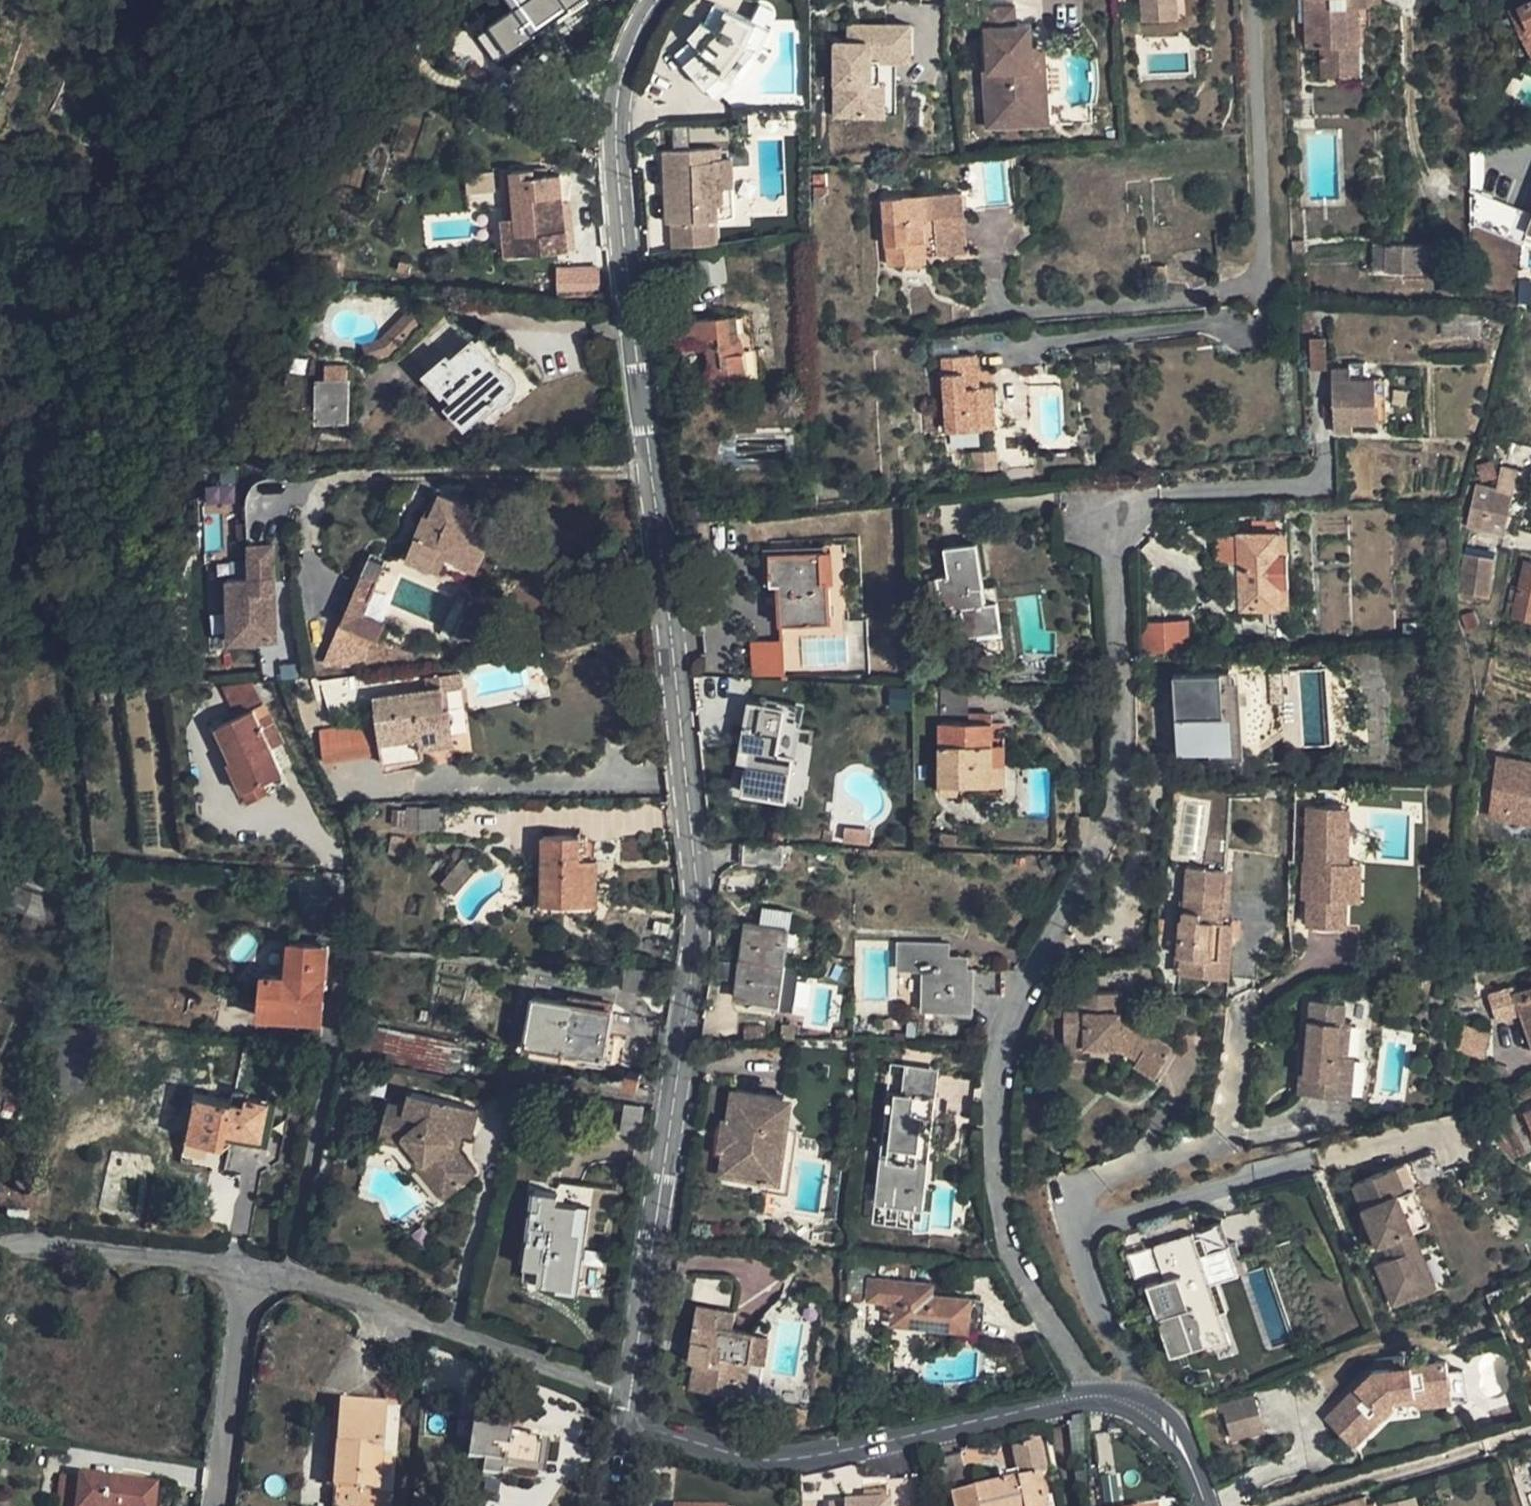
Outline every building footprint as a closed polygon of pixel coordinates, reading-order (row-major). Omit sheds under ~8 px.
[(543,17),(569,0),(532,0),(543,17)] [(1315,0),(1305,0),(1306,48),(1316,48),(1315,0)] [(1316,48),(1322,47),(1322,71),(1359,70),(1359,47),(1350,47),(1349,7),(1369,6),(1369,0),(1315,0),(1316,48)] [(1508,14),(1529,54),(1530,53),(1530,2),(1508,14)] [(1178,20),(1177,3),(1142,5),(1143,22),(1178,20)] [(688,39),(669,54),(706,94),(724,74),(719,67),(734,48),(742,52),(759,27),(711,6),(704,22),(698,18),(684,33),(688,39)] [(988,71),(983,71),(985,101),(1003,100),(1004,120),(1042,118),(1039,68),(1034,69),(1031,25),(1016,26),(1015,6),(985,8),(988,71)] [(1358,7),(1349,7),(1350,47),(1359,47),(1358,7)] [(850,42),(836,42),(836,115),(883,115),(883,83),(870,82),(870,60),(911,60),(911,25),(863,25),(863,35),(850,35),(850,42)] [(850,25),(850,35),(863,35),(863,25),(850,25)] [(569,61),(583,63),(587,49),(582,49),(572,47),(569,61)] [(1003,100),(985,101),(987,129),(1051,125),(1045,47),(1033,47),(1034,69),(1039,68),(1042,118),(1004,120),(1003,100)] [(1359,70),(1322,71),(1323,79),(1360,79),(1359,70)] [(715,150),(664,152),(667,223),(672,223),(673,247),(716,245),(716,222),(718,222),(717,207),(723,202),(723,189),(722,160),(715,160),(715,150)] [(734,188),(732,160),(722,160),(723,189),(734,188)] [(513,256),(563,251),(562,231),(556,175),(542,176),(542,169),(531,171),(531,177),(527,177),(527,171),(505,173),(510,220),(513,256)] [(491,195),(490,173),(462,174),(463,196),(491,195)] [(1529,232),(1530,233),(1530,214),(1471,191),(1471,223),(1524,244),(1529,232)] [(963,193),(884,199),(889,267),(910,266),(908,245),(925,244),(923,220),(934,219),(936,258),(968,256),(963,193)] [(513,256),(510,220),(498,222),(501,257),(513,256)] [(1304,240),(1292,241),(1293,255),(1305,254),(1304,240)] [(1420,273),(1421,244),(1388,243),(1387,271),(1420,273)] [(925,244),(908,245),(910,266),(926,265),(925,244)] [(726,282),(722,250),(700,252),(704,285),(726,282)] [(401,270),(409,273),(412,264),(404,262),(401,270)] [(556,267),(556,295),(599,294),(598,266),(556,267)] [(1460,292),(1460,275),(1445,276),(1445,292),(1460,292)] [(382,340),(390,353),(419,325),(411,311),(382,340)] [(1476,335),(1477,311),(1443,311),(1443,336),(1476,335)] [(738,316),(729,317),(730,333),(736,333),(739,335),(738,316)] [(729,317),(674,324),(676,342),(707,338),(712,385),(748,381),(743,340),(741,337),(736,333),(730,333),(729,317)] [(448,403),(465,423),(493,400),(496,404),(514,388),(495,366),(503,360),(484,338),(477,344),(476,343),(454,362),(451,358),(449,360),(448,359),(430,374),(452,401),(448,403)] [(707,338),(698,339),(699,348),(708,347),(707,338)] [(1327,369),(1326,339),(1311,339),(1312,369),(1327,369)] [(363,346),(369,360),(390,353),(382,340),(363,346)] [(976,355),(944,357),(949,432),(995,429),(992,387),(978,388),(965,389),(964,373),(977,373),(976,355)] [(1350,369),(1333,369),(1335,432),(1353,432),(1352,424),(1378,424),(1376,379),(1366,379),(1366,362),(1349,363),(1350,369)] [(326,381),(318,381),(317,416),(333,416),(333,423),(348,423),(348,365),(326,365),(326,381)] [(977,373),(964,373),(965,389),(978,388),(977,373)] [(1387,423),(1385,379),(1376,379),(1378,424),(1387,423)] [(940,432),(938,413),(924,413),(925,433),(940,432)] [(996,469),(995,452),(974,454),(975,470),(996,469)] [(1493,471),(1493,466),(1490,462),(1487,462),(1484,462),(1480,466),(1481,471),(1484,475),(1489,475),(1493,471)] [(1519,470),(1501,467),(1496,489),(1514,492),(1519,470)] [(1506,534),(1514,492),(1496,489),(1476,485),(1467,526),(1506,534)] [(205,489),(206,503),(233,502),(232,488),(205,489)] [(421,538),(441,495),(435,492),(415,535),(416,536),(421,538)] [(416,536),(407,559),(439,574),(447,557),(457,562),(456,563),(476,572),(490,542),(482,538),(488,526),(477,521),(481,512),(441,495),(421,538),(416,536)] [(1250,509),(1236,510),(1237,519),(1250,518),(1250,509)] [(1254,522),(1254,533),(1275,532),(1275,521),(1254,522)] [(1288,531),(1278,532),(1278,552),(1289,552),(1288,531)] [(1275,532),(1254,533),(1216,534),(1218,562),(1240,561),(1241,592),(1224,592),(1224,609),(1281,607),(1280,587),(1291,586),(1289,552),(1278,552),(1278,532),(1275,532)] [(976,543),(944,548),(948,576),(935,578),(939,608),(953,606),(958,643),(1002,636),(995,592),(984,594),(976,543)] [(251,578),(274,577),(273,545),(250,546),(251,578)] [(829,552),(769,554),(771,585),(778,584),(781,625),(832,623),(829,552)] [(387,560),(371,554),(362,574),(378,581),(387,560)] [(1494,559),(1465,555),(1459,592),(1468,593),(1467,594),(1489,598),(1494,559)] [(1510,589),(1503,621),(1514,623),(1515,617),(1530,621),(1530,564),(1525,563),(1519,591),(1510,589)] [(378,581),(362,574),(325,662),(361,667),(373,639),(378,641),(385,625),(363,615),(378,581)] [(229,579),(231,643),(276,642),(274,577),(251,578),(229,579)] [(1291,586),(1280,587),(1281,607),(1291,607),(1291,586)] [(1189,620),(1142,623),(1143,654),(1190,650),(1189,620)] [(784,675),(782,642),(752,644),(754,677),(784,675)] [(1232,705),(1230,671),(1173,674),(1176,728),(1195,726),(1195,739),(1209,738),(1210,748),(1235,747),(1233,721),(1225,721),(1224,705),(1232,705)] [(461,675),(438,677),(439,690),(442,690),(442,693),(463,691),(461,675)] [(378,722),(319,730),(323,762),(382,755),(384,765),(424,760),(421,739),(453,735),(450,709),(445,710),(442,693),(442,690),(439,690),(438,677),(425,679),(427,692),(375,698),(378,722)] [(254,687),(225,689),(236,713),(251,706),(254,711),(264,706),(254,687)] [(940,690),(940,716),(969,715),(969,689),(940,690)] [(777,754),(785,709),(750,703),(741,750),(749,751),(742,793),(787,800),(794,757),(777,754)] [(254,711),(217,728),(232,762),(229,763),(243,792),(282,774),(271,750),(262,731),(274,726),(264,706),(254,711)] [(802,711),(785,709),(777,754),(794,757),(802,711)] [(993,715),(969,715),(969,723),(940,722),(941,793),(959,793),(959,784),(992,784),(993,715)] [(284,745),(274,726),(262,731),(271,750),(284,745)] [(1177,740),(1195,739),(1195,726),(1176,728),(1177,740)] [(454,746),(453,735),(421,739),(423,750),(454,746)] [(993,737),(992,784),(993,793),(1005,793),(1005,737),(993,737)] [(1490,804),(1517,807),(1515,822),(1530,824),(1530,762),(1496,758),(1490,804)] [(1515,822),(1517,807),(1490,804),(1488,819),(1515,822)] [(408,831),(439,828),(436,807),(406,811),(408,831)] [(1343,881),(1343,863),(1348,863),(1348,862),(1349,834),(1339,834),(1340,807),(1309,807),(1306,861),(1305,861),(1304,898),(1309,898),(1308,926),(1346,926),(1347,900),(1348,881),(1343,881)] [(1349,834),(1349,807),(1340,807),(1339,834),(1349,834)] [(869,845),(871,831),(846,828),(844,842),(869,845)] [(958,845),(958,835),(940,834),(940,845),(958,845)] [(585,905),(586,862),(580,862),(580,838),(543,837),(542,904),(585,905)] [(986,846),(986,837),(979,837),(978,846),(986,846)] [(406,856),(408,844),(391,842),(390,854),(406,856)] [(791,851),(792,845),(744,843),(743,864),(783,866),(784,851),(791,851)] [(454,894),(477,868),(467,857),(443,884),(454,894)] [(597,862),(586,862),(585,905),(542,904),(542,913),(596,914),(597,862)] [(1360,900),(1361,862),(1348,862),(1348,863),(1343,863),(1343,881),(1348,881),(1347,900),(1360,900)] [(1221,959),(1227,870),(1188,867),(1184,919),(1182,919),(1179,956),(1181,956),(1180,973),(1214,976),(1216,958),(1221,959)] [(746,923),(741,961),(780,966),(786,921),(761,918),(760,925),(746,923)] [(1229,977),(1233,922),(1223,922),(1221,959),(1216,958),(1214,976),(1229,977)] [(329,945),(291,942),(287,978),(271,977),(269,993),(262,992),(259,1018),(322,1022),(329,945)] [(949,944),(898,944),(898,971),(924,972),(923,1011),(972,1012),(973,970),(967,970),(949,970),(949,957),(949,944)] [(967,970),(967,958),(949,957),(949,970),(967,970)] [(799,969),(780,966),(741,961),(736,998),(751,1000),(750,1008),(793,1014),(799,969)] [(263,976),(262,992),(269,993),(271,977),(263,976)] [(1476,985),(1459,983),(1456,997),(1474,1000),(1476,985)] [(1488,996),(1497,1023),(1522,1015),(1530,1043),(1530,987),(1516,992),(1514,987),(1488,996)] [(1064,1013),(1064,1048),(1119,1046),(1138,1058),(1135,1063),(1156,1076),(1173,1047),(1127,1020),(1120,1020),(1120,993),(1078,993),(1078,1013),(1064,1013)] [(605,1059),(613,1010),(534,998),(525,1046),(605,1059)] [(1346,1004),(1312,1000),(1309,1033),(1307,1051),(1303,1051),(1299,1093),(1352,1098),(1355,1057),(1348,1056),(1351,1023),(1344,1022),(1346,1004)] [(766,1039),(765,1026),(745,1027),(745,1039),(766,1039)] [(1491,1034),(1465,1026),(1456,1052),(1482,1061),(1491,1034)] [(1064,1048),(1064,1056),(1088,1056),(1087,1047),(1064,1048)] [(886,1203),(917,1206),(926,1130),(919,1129),(921,1117),(933,1119),(939,1074),(906,1071),(903,1096),(889,1094),(885,1130),(895,1131),(893,1143),(888,1143),(887,1155),(884,1154),(880,1187),(888,1187),(886,1203)] [(639,1086),(641,1073),(629,1072),(627,1084),(639,1086)] [(262,1140),(270,1103),(246,1098),(247,1093),(235,1091),(233,1102),(198,1095),(189,1140),(225,1147),(228,1133),(262,1140)] [(775,1156),(784,1098),(732,1091),(728,1122),(738,1123),(734,1151),(729,1150),(726,1176),(780,1184),(784,1158),(775,1156)] [(389,1103),(380,1137),(402,1144),(404,1136),(426,1163),(430,1160),(439,1172),(429,1180),(443,1197),(475,1172),(457,1149),(459,1141),(455,1140),(457,1132),(461,1134),(466,1135),(473,1108),(412,1092),(407,1108),(389,1103)] [(784,1158),(792,1100),(784,1098),(775,1156),(784,1158)] [(1487,1132),(1513,1159),(1530,1150),(1530,1143),(1528,1136),(1525,1137),(1513,1115),(1502,1121),(1503,1124),(1487,1132)] [(426,1163),(404,1136),(402,1144),(429,1180),(439,1172),(430,1160),(426,1163)] [(1447,1175),(1437,1151),(1412,1161),(1422,1185),(1447,1175)] [(1355,1184),(1370,1222),(1379,1245),(1382,1244),(1391,1240),(1397,1256),(1388,1260),(1378,1264),(1394,1305),(1436,1288),(1413,1232),(1398,1194),(1415,1187),(1422,1185),(1412,1161),(1355,1184)] [(1431,1225),(1415,1187),(1398,1194),(1413,1232),(1431,1225)] [(558,1202),(559,1193),(536,1191),(530,1239),(529,1239),(525,1267),(540,1269),(537,1284),(573,1289),(581,1233),(574,1232),(578,1205),(558,1202)] [(1222,1222),(1201,1229),(1208,1252),(1230,1244),(1222,1222)] [(1379,1245),(1370,1222),(1362,1225),(1371,1248),(1379,1245)] [(1198,1354),(1232,1342),(1221,1313),(1228,1311),(1219,1282),(1240,1274),(1236,1262),(1226,1265),(1220,1248),(1208,1252),(1201,1229),(1154,1245),(1165,1278),(1146,1284),(1171,1357),(1196,1349),(1198,1354)] [(1391,1240),(1382,1244),(1388,1260),(1397,1256),(1391,1240)] [(1161,1271),(1152,1246),(1128,1255),(1136,1279),(1161,1271)] [(878,1258),(852,1257),(848,1301),(864,1302),(866,1274),(876,1274),(878,1258)] [(879,1280),(871,1279),(869,1299),(885,1300),(885,1310),(886,1311),(886,1315),(894,1316),(893,1324),(977,1331),(979,1300),(932,1295),(933,1284),(915,1283),(917,1267),(881,1264),(879,1280)] [(719,1310),(697,1306),(691,1339),(694,1340),(691,1361),(696,1362),(691,1389),(742,1397),(744,1381),(736,1380),(738,1360),(750,1362),(754,1334),(716,1328),(719,1310)] [(736,1313),(719,1310),(716,1328),(733,1331),(736,1313)] [(770,1337),(754,1334),(750,1362),(765,1365),(770,1337)] [(683,1360),(691,1361),(694,1340),(691,1339),(687,1338),(683,1360)] [(1374,1371),(1326,1419),(1355,1446),(1398,1403),(1416,1400),(1417,1400),(1416,1395),(1451,1390),(1453,1402),(1454,1404),(1469,1402),(1464,1370),(1449,1372),(1447,1361),(1374,1371)] [(1416,1400),(1417,1408),(1453,1402),(1451,1390),(1416,1395),(1417,1400),(1416,1400)] [(1266,1432),(1255,1395),(1221,1405),(1232,1441),(1266,1432)] [(770,1418),(800,1423),(803,1408),(773,1403),(770,1418)] [(385,1408),(340,1404),(332,1505),(393,1505),(394,1491),(378,1490),(385,1408)] [(800,1423),(806,1425),(809,1409),(803,1408),(800,1423)] [(482,1475),(505,1478),(506,1473),(536,1478),(541,1437),(526,1435),(526,1438),(511,1436),(513,1421),(474,1415),(467,1461),(483,1463),(482,1475)] [(950,1495),(953,1505),(1043,1505),(1037,1477),(1045,1476),(1038,1443),(1012,1449),(1019,1481),(950,1495)] [(390,1459),(381,1458),(379,1475),(389,1476),(390,1459)] [(1522,1473),(1529,1495),(1530,1495),(1530,1470),(1522,1473)] [(80,1476),(79,1479),(61,1477),(57,1505),(154,1505),(156,1485),(80,1476)] [(887,1504),(881,1504),(881,1494),(861,1494),(861,1504),(827,1504),(827,1505),(887,1505),(887,1504)] [(1334,1505),(1377,1505),(1376,1502),(1369,1505),(1366,1496),(1334,1505)] [(1386,1505),(1417,1505),(1415,1497),(1386,1505)]
